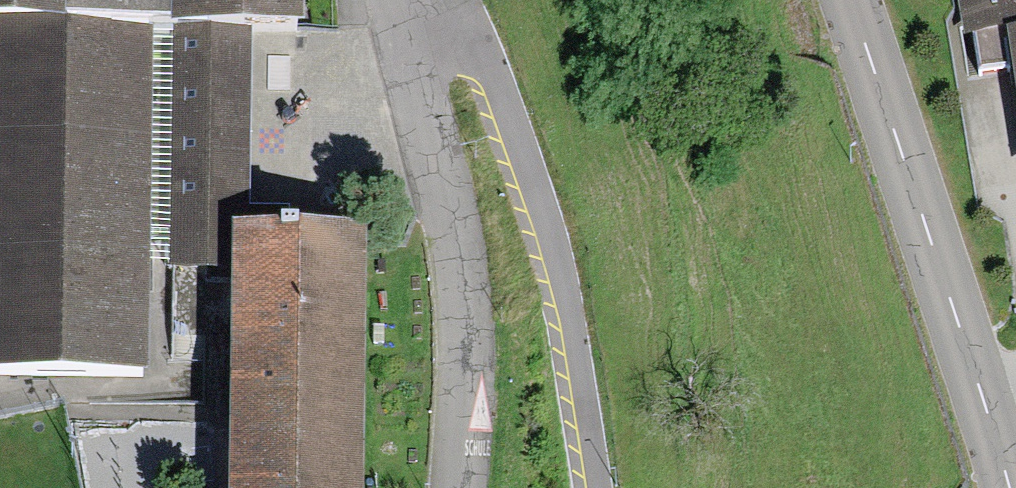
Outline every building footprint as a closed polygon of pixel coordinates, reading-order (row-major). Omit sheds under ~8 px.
[(367,235),(247,233),(250,26),(308,27),(308,0),(0,0),(0,379),(149,382),(152,261),(231,263),(226,487),(363,487),(367,235)] [(964,41),(975,39),(981,75),(1011,70),(1015,99),(1015,0),(957,0),(964,41)]
